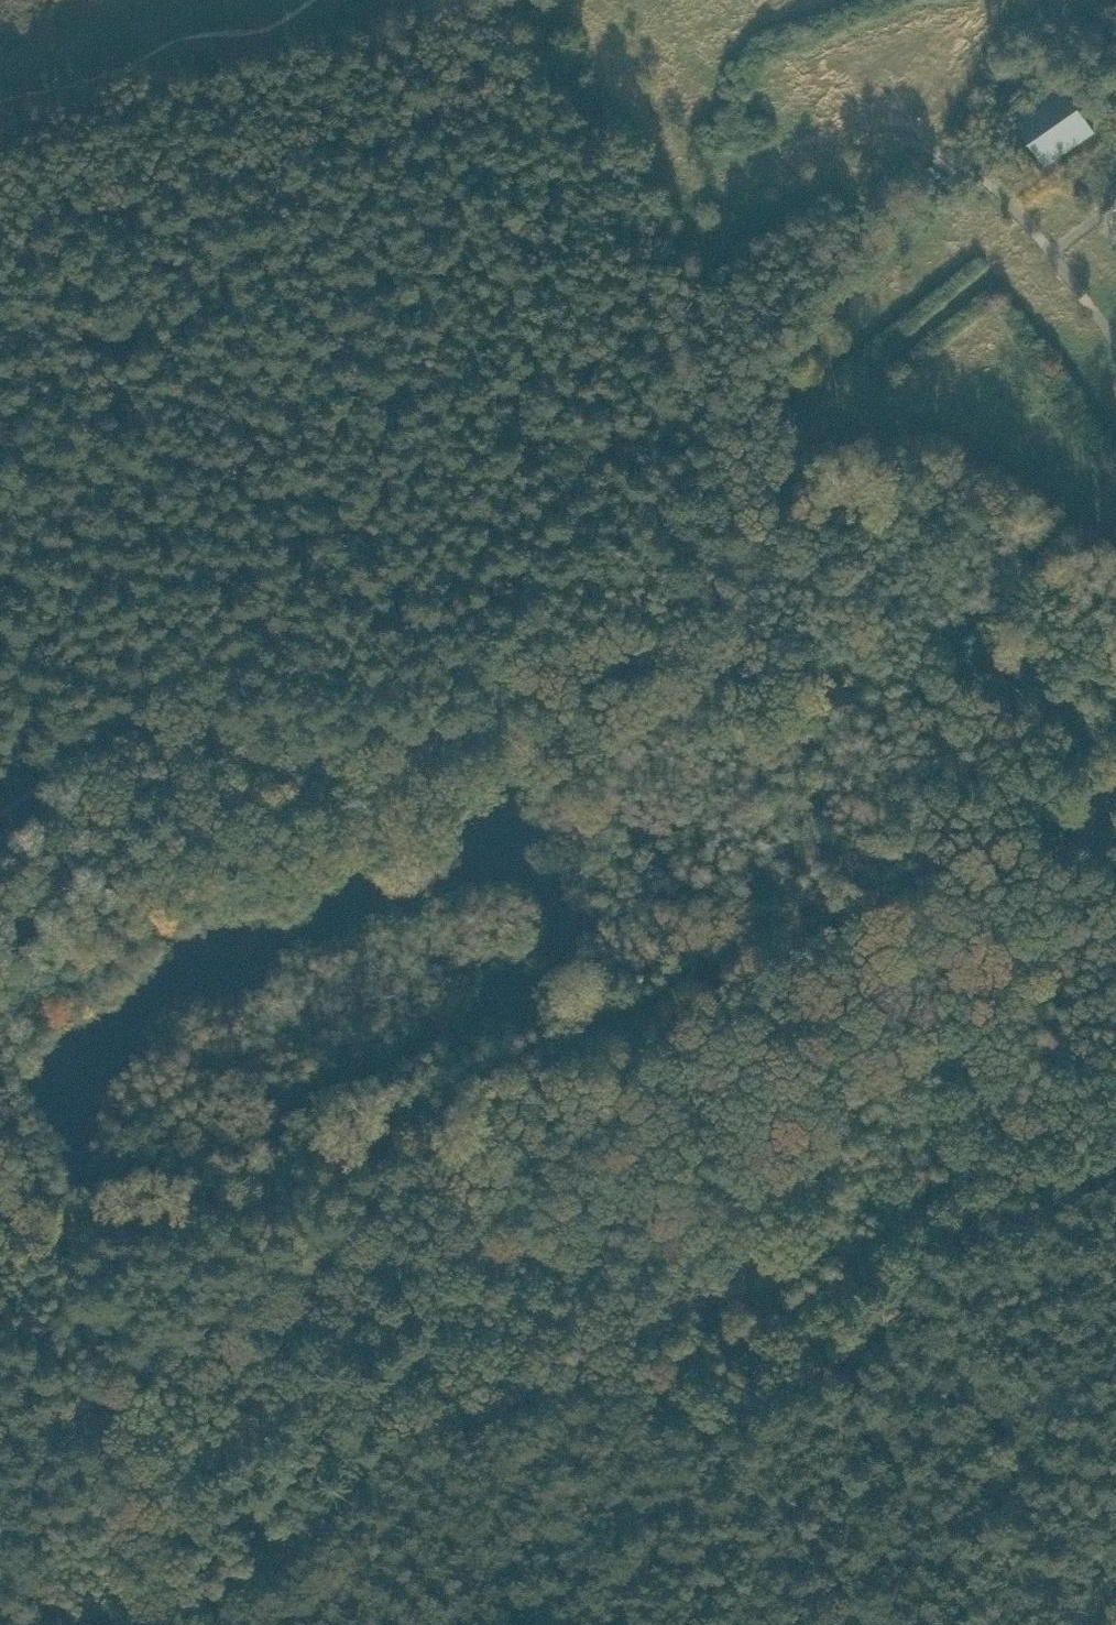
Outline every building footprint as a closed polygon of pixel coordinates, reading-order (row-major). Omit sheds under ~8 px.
[(1044,162),(1091,129),(1060,81),(1011,114),(1044,162)]
